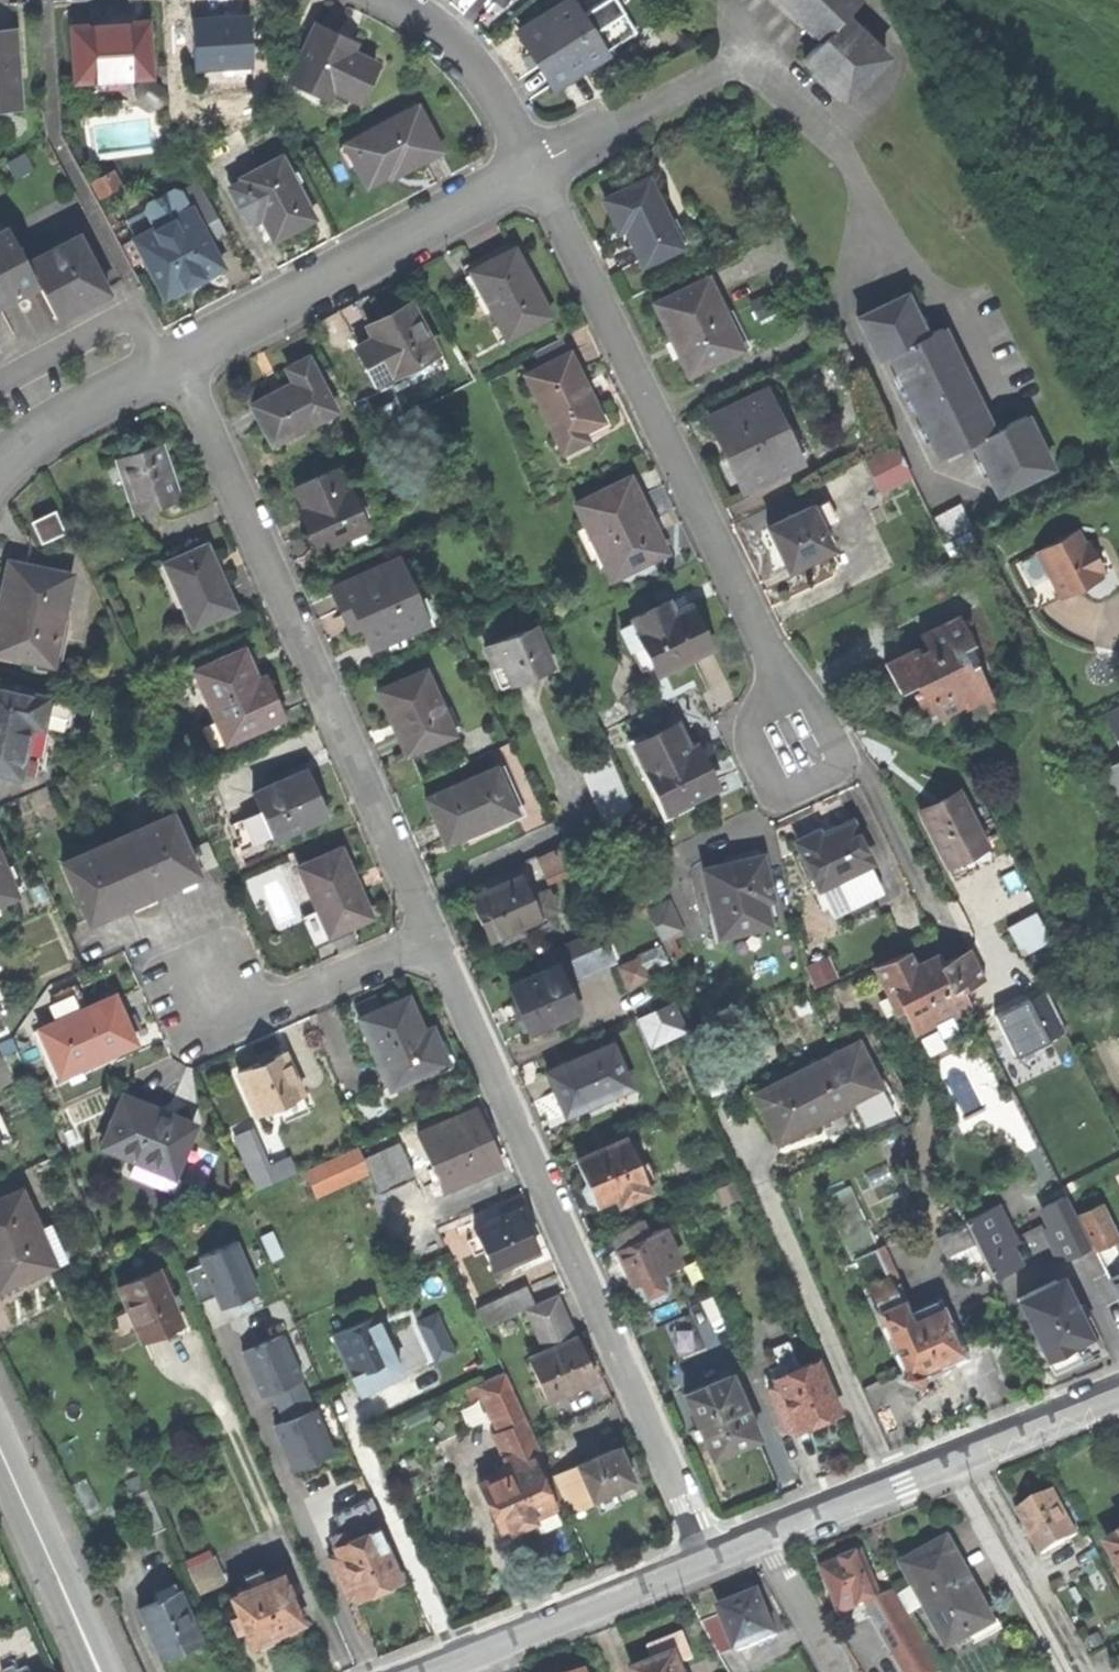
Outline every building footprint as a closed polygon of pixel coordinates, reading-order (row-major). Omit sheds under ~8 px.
[(823,41),(843,20),(859,5),(854,0),(782,0),(786,4),(823,41)] [(531,52),(540,67),(546,63),(558,83),(602,55),(583,24),(590,20),(580,3),(572,7),(569,2),(519,33),(531,52)] [(193,21),(197,71),(251,66),(247,16),(216,19),(193,21)] [(825,84),(845,105),(886,63),(843,20),(823,41),(802,62),(825,84)] [(71,37),(73,84),(151,79),(148,23),(115,25),(91,27),(91,35),(71,37)] [(316,31),(291,84),(329,102),(334,93),(359,105),(376,68),(352,56),(355,49),(335,39),(316,31)] [(18,111),(15,70),(19,70),(17,32),(0,33),(0,112),(18,111)] [(440,154),(417,109),(344,147),(364,187),(402,168),(405,172),(420,164),(440,154)] [(262,218),(272,238),(292,228),(311,218),(280,159),(241,179),(262,218)] [(254,222),(262,218),(241,179),(226,187),(238,209),(254,222)] [(650,181),(606,202),(617,226),(626,243),(634,239),(646,265),(682,248),(672,225),(677,222),(669,206),(663,209),(650,181)] [(142,211),(152,230),(190,210),(180,191),(173,189),(144,204),(142,211)] [(132,240),(162,297),(192,281),(220,267),(190,210),(152,230),(132,240)] [(40,288),(28,266),(9,230),(0,234),(0,309),(17,300),(40,288)] [(40,288),(56,319),(68,313),(70,316),(88,307),(109,295),(80,239),(28,266),(40,288)] [(488,312),(503,341),(548,318),(513,250),(490,262),(473,271),(493,310),(488,312)] [(674,343),(689,377),(742,352),(727,320),(719,303),(709,281),(657,306),(674,343)] [(465,298),(476,319),(484,315),(473,293),(465,298)] [(857,321),(877,363),(890,357),(939,460),(971,445),(996,497),(1049,471),(1036,444),(1024,419),(992,434),(968,385),(942,331),(925,339),(915,320),(905,298),(857,321)] [(723,301),(719,303),(727,320),(731,317),(723,301)] [(356,350),(372,381),(390,372),(393,376),(402,372),(433,356),(408,305),(385,317),(366,327),(373,341),(356,350)] [(441,370),(433,356),(402,372),(409,386),(441,370)] [(556,446),(597,427),(587,405),(579,387),(583,385),(570,357),(525,378),(556,446)] [(249,403),(269,444),(332,412),(305,359),(285,369),(294,386),(283,392),(274,396),(272,392),(249,403)] [(764,396),(710,421),(721,445),(726,442),(735,462),(749,491),(798,468),(784,437),(764,396)] [(794,433),(784,437),(798,468),(808,463),(794,433)] [(142,449),(120,456),(138,514),(183,500),(165,442),(142,449)] [(863,467),(878,498),(910,482),(895,452),(863,467)] [(304,528),(314,552),(367,530),(354,500),(348,503),(334,468),(294,486),(306,513),(311,525),(304,528)] [(611,580),(664,555),(648,520),(630,481),(576,506),(611,580)] [(933,521),(946,547),(975,532),(961,506),(933,521)] [(35,519),(41,531),(61,523),(56,510),(35,519)] [(778,554),(787,574),(831,554),(811,511),(768,531),(778,554)] [(1038,554),(1061,601),(1082,591),(1100,582),(1077,535),(1038,554)] [(208,543),(166,561),(193,624),(235,606),(221,574),(208,543)] [(1038,613),(1061,601),(1038,554),(1015,565),(1038,613)] [(395,561),(328,591),(340,617),(353,611),(360,627),(370,650),(424,625),(395,561)] [(14,564),(5,606),(0,629),(0,654),(56,666),(76,578),(14,564)] [(643,645),(657,678),(714,652),(704,632),(694,610),(673,619),(667,605),(620,626),(631,651),(643,645)] [(482,639),(500,685),(556,664),(538,617),(482,639)] [(885,665),(898,694),(911,689),(915,699),(920,708),(915,711),(923,729),(937,722),(939,727),(958,718),(954,710),(986,695),(974,668),(965,672),(957,655),(972,648),(960,622),(920,640),(927,656),(918,660),(914,652),(885,665)] [(209,713),(223,746),(284,719),(271,690),(265,675),(258,678),(246,650),(198,671),(215,710),(209,713)] [(392,723),(406,755),(452,735),(423,670),(378,691),(392,723)] [(20,782),(23,770),(46,776),(51,757),(45,756),(50,737),(69,742),(77,710),(0,690),(0,777),(20,782)] [(1103,721),(1118,754),(1118,713),(1103,721)] [(637,747),(668,814),(718,791),(708,769),(698,749),(689,753),(677,728),(637,747)] [(1118,800),(1118,778),(1114,768),(1101,774),(1114,802),(1118,800)] [(436,825),(445,846),(474,833),(472,828),(514,810),(496,769),(425,800),(436,825)] [(265,814),(276,840),(328,818),(318,795),(313,797),(310,789),(305,777),(257,797),(265,814)] [(936,849),(953,882),(992,863),(959,795),(919,815),(936,849)] [(243,854),(276,840),(265,814),(232,828),(243,854)] [(118,839),(144,897),(169,886),(198,874),(173,815),(118,839)] [(796,846),(817,892),(862,871),(870,868),(851,828),(833,836),(819,842),(817,836),(796,846)] [(119,908),(144,897),(118,839),(65,862),(90,920),(119,908)] [(569,848),(537,861),(545,881),(577,867),(569,848)] [(302,868),(330,932),(370,914),(355,880),(342,851),(302,868)] [(17,897),(0,855),(0,903),(17,897)] [(515,866),(519,876),(529,899),(545,892),(541,882),(545,881),(537,861),(535,858),(515,866)] [(704,873),(718,941),(769,930),(764,905),(770,903),(762,861),(731,868),(704,873)] [(875,899),(862,871),(817,892),(830,920),(875,899)] [(479,923),(487,941),(506,933),(521,927),(538,920),(536,915),(529,899),(519,876),(468,898),(479,923)] [(545,892),(529,899),(536,915),(552,909),(545,892)] [(648,904),(664,938),(687,927),(672,893),(648,904)] [(1010,921),(1021,950),(1050,939),(1038,910),(1010,921)] [(524,935),(521,927),(506,933),(509,941),(524,935)] [(598,933),(578,942),(592,972),(611,964),(598,933)] [(532,962),(538,975),(554,969),(561,985),(568,982),(592,972),(578,942),(532,962)] [(873,970),(887,1000),(893,997),(912,1041),(931,1032),(935,1040),(953,1032),(950,1024),(972,1014),(962,993),(984,983),(976,964),(967,967),(959,971),(956,965),(941,972),(939,966),(929,970),(927,965),(912,971),(905,956),(873,970)] [(518,1012),(528,1034),(573,1014),(569,1003),(561,985),(554,969),(538,975),(508,988),(518,1012)] [(576,1000),(568,982),(561,985),(569,1003),(576,1000)] [(1048,985),(994,1008),(1012,1052),(1000,1057),(1011,1084),(1065,1061),(1054,1035),(1067,1029),(1048,985)] [(53,1009),(58,1021),(80,1011),(72,994),(56,1001),(53,1009)] [(41,1028),(60,1073),(95,1058),(97,1061),(137,1044),(126,1019),(116,996),(80,1011),(58,1021),(41,1028)] [(356,1018),(387,1089),(416,1076),(445,1064),(435,1040),(424,1045),(419,1032),(404,998),(356,1018)] [(429,1028),(419,1032),(424,1045),(435,1040),(432,1034),(429,1028)] [(444,1043),(435,1040),(445,1064),(416,1076),(424,1082),(448,1072),(452,1061),(444,1043)] [(753,1096),(776,1143),(810,1126),(879,1093),(856,1046),(753,1096)] [(557,1099),(564,1117),(627,1091),(609,1048),(546,1075),(557,1099)] [(259,1065),(238,1074),(256,1116),(302,1096),(283,1054),(259,1065)] [(148,1105),(126,1095),(103,1146),(173,1177),(196,1126),(173,1116),(171,1121),(156,1115),(146,1110),(148,1105)] [(442,1193),(498,1168),(486,1141),(474,1112),(410,1140),(420,1163),(428,1160),(442,1193)] [(255,1128),(236,1136),(257,1188),(295,1172),(289,1157),(271,1165),(255,1128)] [(626,1140),(574,1162),(581,1179),(585,1187),(581,1192),(585,1202),(593,1202),(595,1207),(614,1199),(617,1207),(649,1193),(626,1140)] [(363,1161),(379,1198),(413,1183),(397,1146),(363,1161)] [(0,1200),(0,1275),(5,1287),(54,1265),(39,1231),(33,1217),(22,1191),(0,1200)] [(1043,1211),(1052,1229),(1074,1218),(1066,1200),(1043,1211)] [(1078,1214),(1097,1253),(1111,1246),(1114,1245),(1095,1206),(1078,1214)] [(963,1222),(965,1226),(975,1246),(982,1261),(1004,1251),(1012,1247),(993,1208),(963,1222)] [(484,1253),(492,1272),(536,1254),(528,1234),(518,1210),(473,1228),(477,1237),(484,1253)] [(39,1214),(33,1217),(39,1231),(46,1228),(39,1214)] [(1067,1262),(1090,1251),(1074,1218),(1052,1229),(1067,1262)] [(610,1233),(617,1249),(647,1236),(640,1220),(610,1233)] [(936,1240),(945,1260),(975,1246),(965,1226),(936,1240)] [(665,1229),(647,1236),(661,1268),(678,1261),(665,1229)] [(1061,1265),(1067,1262),(1052,1229),(1045,1232),(1061,1265)] [(199,1249),(216,1303),(257,1291),(240,1236),(199,1249)] [(623,1265),(632,1286),(663,1273),(661,1268),(647,1236),(617,1249),(623,1265)] [(471,1258),(484,1253),(477,1237),(465,1242),(471,1258)] [(945,1260),(953,1275),(982,1261),(975,1246),(945,1260)] [(1110,1280),(1118,1276),(1118,1260),(1111,1246),(1097,1253),(1110,1280)] [(1012,1270),(1004,1251),(982,1261),(991,1280),(1012,1270)] [(853,1262),(888,1331),(908,1322),(875,1252),(853,1262)] [(119,1290),(142,1343),(173,1329),(182,1325),(170,1299),(160,1275),(159,1272),(119,1290)] [(166,1272),(160,1275),(170,1299),(176,1296),(166,1272)] [(1118,1300),(1118,1276),(1110,1280),(1118,1300)] [(483,1326),(523,1308),(533,1304),(525,1284),(474,1307),(483,1326)] [(1059,1290),(1039,1299),(1044,1309),(1063,1300),(1059,1290)] [(523,1308),(535,1336),(567,1322),(555,1294),(533,1304),(523,1308)] [(1039,1299),(1021,1307),(1044,1358),(1055,1363),(1066,1358),(1066,1348),(1077,1343),(1087,1339),(1068,1298),(1063,1300),(1044,1309),(1039,1299)] [(687,1305),(699,1333),(711,1327),(699,1300),(687,1305)] [(902,1379),(918,1384),(920,1378),(938,1369),(960,1359),(937,1309),(908,1322),(888,1331),(905,1369),(902,1379)] [(438,1310),(419,1319),(434,1354),(454,1346),(438,1310)] [(333,1335),(360,1392),(377,1384),(396,1376),(388,1360),(393,1358),(374,1316),(333,1335)] [(526,1359),(544,1402),(593,1381),(581,1354),(567,1322),(535,1336),(542,1352),(526,1359)] [(240,1346),(260,1395),(272,1390),(283,1416),(272,1421),(291,1467),(335,1449),(285,1328),(240,1346)] [(769,1375),(772,1382),(799,1371),(787,1343),(771,1350),(779,1371),(769,1375)] [(400,1374),(393,1358),(388,1360),(396,1376),(400,1374)] [(792,1426),(795,1434),(816,1425),(838,1416),(816,1363),(799,1371),(772,1382),(775,1390),(768,1393),(783,1430),(792,1426)] [(480,1394),(497,1434),(526,1421),(505,1372),(464,1390),(468,1399),(480,1394)] [(684,1397),(711,1461),(736,1450),(756,1441),(730,1377),(684,1397)] [(494,1435),(507,1465),(509,1471),(532,1460),(542,1456),(526,1421),(497,1434),(494,1435)] [(616,1449),(575,1467),(589,1501),(592,1500),(594,1506),(599,1515),(608,1511),(618,1507),(612,1492),(631,1484),(616,1449)] [(542,1456),(532,1460),(553,1508),(562,1504),(551,1477),(542,1456)] [(533,1516),(553,1508),(532,1460),(509,1471),(507,1465),(495,1469),(498,1475),(479,1483),(495,1518),(513,1510),(520,1528),(531,1523),(535,1521),(533,1516)] [(575,1467),(551,1477),(562,1504),(568,1517),(594,1506),(592,1500),(589,1501),(575,1467)] [(339,1487),(346,1504),(370,1494),(363,1477),(339,1487)] [(1034,1500),(1018,1508),(1040,1550),(1075,1531),(1053,1490),(1034,1500)] [(132,1499),(148,1537),(164,1530),(148,1493),(132,1499)] [(560,1524),(553,1508),(533,1516),(535,1521),(531,1523),(536,1534),(548,1529),(560,1524)] [(378,1591),(400,1582),(377,1529),(335,1546),(338,1554),(330,1558),(341,1586),(350,1582),(357,1600),(378,1591)] [(1118,1561),(1118,1538),(1109,1543),(1118,1561)] [(907,1565),(951,1646),(994,1622),(978,1593),(973,1596),(965,1581),(970,1578),(950,1542),(926,1555),(907,1565)] [(823,1567),(840,1611),(867,1601),(878,1597),(862,1552),(841,1560),(823,1567)] [(245,1578),(249,1588),(266,1581),(261,1571),(245,1578)] [(249,1588),(230,1596),(239,1616),(245,1632),(252,1648),(255,1647),(261,1649),(272,1644),(273,1638),(287,1632),(303,1626),(281,1575),(266,1581),(249,1588)] [(156,1593),(160,1601),(178,1593),(175,1586),(156,1593)] [(878,1597),(867,1601),(909,1671),(942,1671),(943,1671),(898,1591),(878,1597)] [(139,1609),(160,1660),(181,1652),(201,1643),(180,1592),(178,1593),(160,1601),(139,1609)] [(738,1601),(722,1607),(739,1650),(778,1635),(761,1592),(738,1601)] [(238,1635),(245,1632),(239,1616),(231,1620),(238,1635)] [(652,1645),(656,1657),(658,1662),(680,1653),(683,1663),(694,1659),(685,1633),(652,1645)] [(735,1671),(758,1671),(768,1667),(761,1652),(745,1660),(742,1654),(729,1660),(735,1671)] [(635,1664),(638,1671),(687,1671),(683,1663),(680,1653),(658,1662),(656,1657),(645,1661),(635,1664)]
